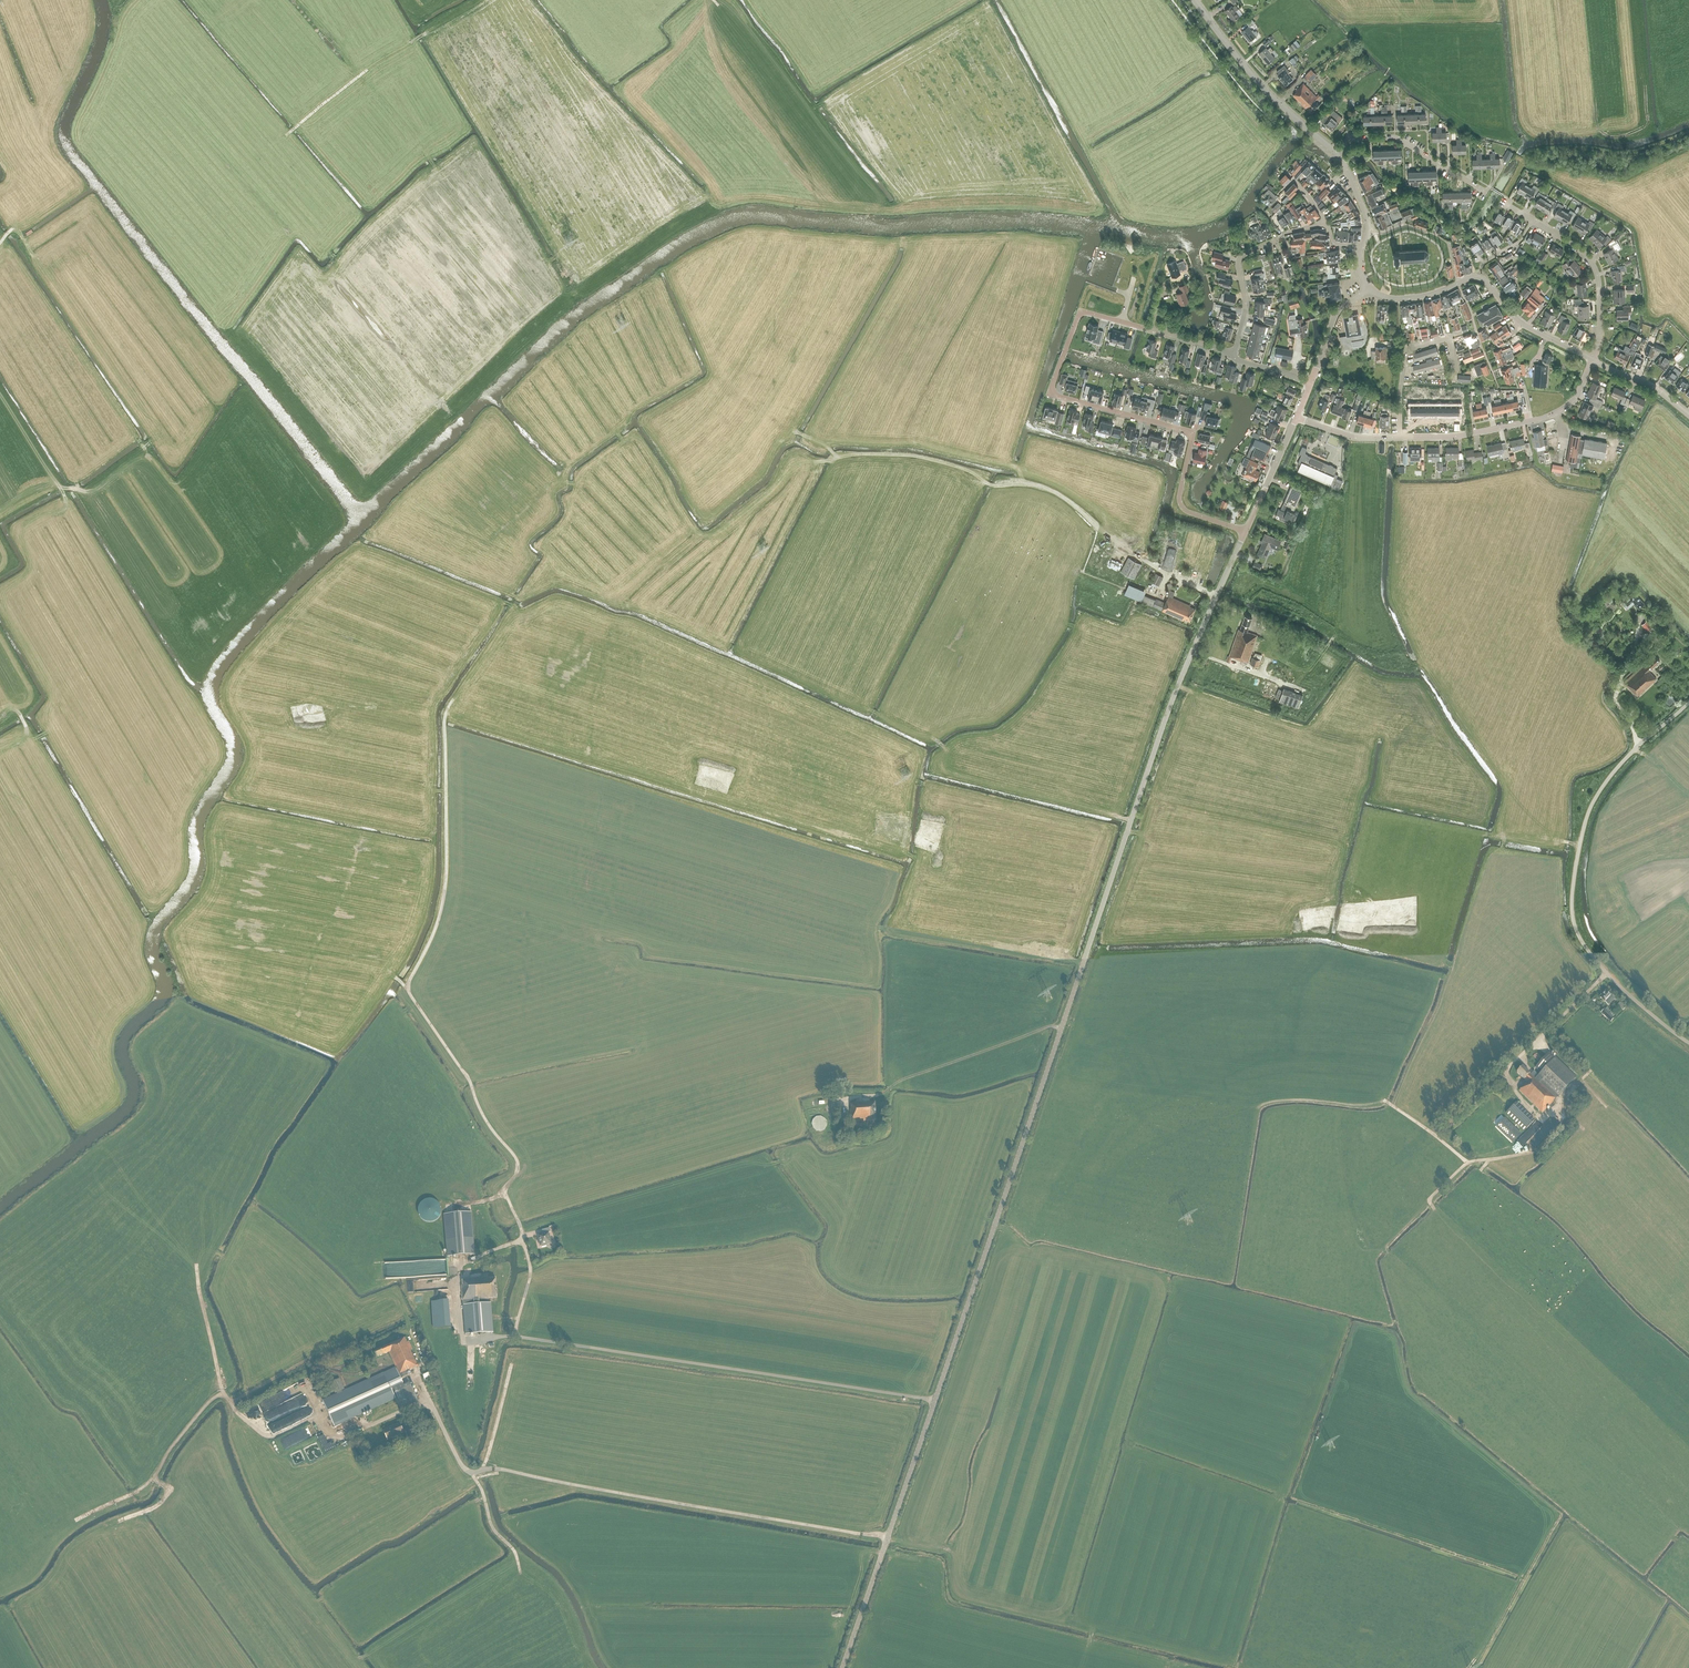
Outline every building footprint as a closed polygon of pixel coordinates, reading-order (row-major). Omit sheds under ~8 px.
[(1238,9),(1235,5),(1233,7),(1232,6),(1225,11),(1233,21),(1240,16),(1236,11),(1238,9)] [(1252,31),(1248,27),(1242,32),(1250,41),(1252,40),(1253,41),(1254,41),(1256,40),(1256,38),(1255,37),(1256,36),(1258,34),(1256,31),(1255,32),(1253,30),(1252,31)] [(1274,51),(1271,47),(1268,49),(1266,48),(1259,53),(1268,64),(1275,58),(1271,53),(1274,51)] [(1299,59),(1296,55),(1293,58),(1289,61),(1294,66),(1297,63),(1296,62),(1299,59)] [(1286,85),(1293,80),(1288,73),(1290,72),(1284,65),(1277,71),(1279,74),(1278,76),(1286,85)] [(1308,84),(1311,81),(1315,78),(1309,72),(1305,75),(1302,78),(1308,84)] [(1316,96),(1304,83),(1295,92),(1296,92),(1293,95),(1306,108),(1311,113),(1322,102),(1320,100),(1323,98),(1319,94),(1316,96)] [(1418,114),(1419,122),(1426,122),(1426,114),(1421,114),(1421,106),(1418,106),(1418,111),(1418,114)] [(1337,126),(1338,125),(1339,123),(1331,116),(1332,115),(1331,114),(1334,111),(1331,109),(1321,121),(1333,131),(1336,126),(1337,126)] [(1378,165),(1381,165),(1381,150),(1373,151),(1373,159),(1378,159),(1378,165)] [(1308,160),(1303,156),(1300,159),(1299,157),(1292,165),(1294,166),(1289,171),(1294,176),(1308,160)] [(1308,176),(1316,168),(1309,161),(1295,177),(1297,180),(1302,174),(1301,174),(1303,172),(1308,176)] [(1314,182),(1323,174),(1316,168),(1305,180),(1301,184),(1304,187),(1308,183),(1307,182),(1311,179),(1314,182)] [(1427,185),(1430,185),(1430,171),(1422,171),(1422,180),(1427,180),(1427,185)] [(1377,185),(1377,184),(1379,183),(1372,173),(1370,174),(1369,174),(1358,180),(1364,192),(1376,186),(1377,185)] [(1285,186),(1291,179),(1286,174),(1280,180),(1285,186)] [(1322,189),(1330,180),(1324,174),(1315,183),(1322,189)] [(1523,195),(1529,186),(1525,184),(1527,181),(1522,178),(1518,184),(1521,185),(1517,191),(1523,195)] [(1289,198),(1290,199),(1295,194),(1293,193),(1298,187),(1294,183),(1285,193),(1288,195),(1282,201),(1285,203),(1289,198)] [(1381,187),(1381,184),(1376,187),(1377,189),(1365,194),(1367,198),(1367,199),(1367,200),(1368,200),(1371,207),(1378,204),(1375,198),(1385,193),(1382,186),(1381,187)] [(1529,186),(1523,195),(1530,198),(1533,193),(1536,194),(1539,189),(1534,185),(1532,188),(1529,186)] [(1318,204),(1322,200),(1330,191),(1325,186),(1317,195),(1314,198),(1318,204)] [(1334,203),(1345,194),(1338,187),(1333,192),(1333,193),(1328,197),(1334,203)] [(1276,196),(1269,189),(1264,194),(1266,197),(1263,200),(1270,206),(1278,197),(1277,196),(1276,196)] [(1540,209),(1546,200),(1542,198),(1544,195),(1539,192),(1535,198),(1538,200),(1534,205),(1540,209)] [(1341,206),(1350,200),(1345,194),(1333,204),(1335,206),(1336,205),(1337,206),(1339,204),(1341,206)] [(1345,213),(1355,207),(1350,200),(1334,211),(1336,213),(1342,209),(1345,213)] [(1546,200),(1540,209),(1547,213),(1550,207),(1553,209),(1556,203),(1551,200),(1549,202),(1546,200)] [(1276,212),(1282,206),(1279,203),(1272,209),(1276,212)] [(1375,217),(1387,212),(1384,203),(1372,209),(1375,217)] [(1560,220),(1565,211),(1562,209),(1563,206),(1558,203),(1555,209),(1557,210),(1554,216),(1560,220)] [(1289,207),(1296,218),(1300,216),(1293,204),(1289,207)] [(1309,213),(1306,208),(1309,205),(1308,204),(1303,207),(1304,207),(1300,210),(1303,214),(1300,216),(1303,219),(1305,218),(1309,223),(1320,216),(1315,209),(1309,213)] [(1290,222),(1296,218),(1289,207),(1285,209),(1287,212),(1284,214),(1290,222)] [(1350,217),(1359,214),(1355,207),(1342,215),(1344,218),(1349,215),(1350,217)] [(1282,227),(1289,223),(1284,214),(1282,211),(1280,208),(1277,212),(1278,214),(1280,217),(1281,220),(1279,221),(1282,227)] [(1403,219),(1411,216),(1413,215),(1411,209),(1401,213),(1403,219)] [(1565,211),(1560,220),(1566,224),(1570,218),(1572,219),(1576,214),(1570,210),(1569,213),(1565,211)] [(1503,224),(1506,218),(1503,216),(1504,215),(1498,211),(1493,220),(1499,223),(1499,222),(1503,224)] [(1380,229),(1393,224),(1387,212),(1375,217),(1380,229)] [(1351,225),(1361,224),(1360,215),(1349,218),(1350,222),(1348,222),(1341,223),(1341,226),(1351,225)] [(1512,228),(1516,222),(1512,220),(1513,219),(1508,215),(1506,218),(1503,224),(1508,227),(1509,226),(1512,228)] [(1588,223),(1578,217),(1573,227),(1573,226),(1581,230),(1580,231),(1584,233),(1587,228),(1590,230),(1594,224),(1589,221),(1588,223)] [(1426,231),(1428,223),(1416,219),(1413,226),(1426,231)] [(1516,221),(1516,222),(1512,228),(1511,229),(1517,232),(1515,234),(1519,237),(1522,231),(1519,228),(1522,224),(1516,221)] [(1265,238),(1261,229),(1258,224),(1253,227),(1254,231),(1251,232),(1248,233),(1250,237),(1254,235),(1255,238),(1257,237),(1259,241),(1265,238)] [(1266,238),(1271,235),(1266,225),(1261,227),(1266,238)] [(1306,240),(1306,239),(1305,240),(1305,242),(1310,242),(1310,247),(1311,247),(1312,248),(1315,248),(1322,248),(1322,250),(1330,249),(1330,242),(1329,242),(1329,235),(1326,235),(1326,231),(1321,229),(1318,229),(1311,230),(1311,233),(1311,236),(1312,236),(1312,239),(1306,240)] [(1360,241),(1361,231),(1352,230),(1352,233),(1350,233),(1349,241),(1353,242),(1354,240),(1360,241)] [(1605,238),(1597,230),(1589,238),(1590,238),(1590,237),(1596,243),(1596,244),(1599,247),(1603,242),(1606,245),(1611,239),(1607,236),(1605,238)] [(1296,239),(1306,237),(1304,231),(1293,234),(1294,239),(1296,239)] [(1489,239),(1493,245),(1496,243),(1497,245),(1502,242),(1495,231),(1490,234),(1492,236),(1489,239)] [(1616,241),(1622,235),(1619,232),(1613,238),(1616,241)] [(1545,239),(1535,233),(1534,236),(1531,234),(1527,241),(1530,243),(1531,241),(1535,243),(1534,245),(1541,249),(1544,244),(1542,243),(1545,239)] [(1493,246),(1493,245),(1489,239),(1488,238),(1482,241),(1483,242),(1480,244),(1484,250),(1487,248),(1488,249),(1493,246)] [(1617,242),(1614,239),(1609,244),(1612,249),(1604,254),(1609,264),(1618,259),(1615,252),(1622,249),(1618,242),(1617,242)] [(1305,252),(1305,246),(1305,240),(1291,240),(1291,246),(1300,246),(1300,252),(1305,252)] [(1485,251),(1484,250),(1480,244),(1478,241),(1469,246),(1473,252),(1476,250),(1479,255),(1485,251)] [(1559,257),(1563,250),(1553,244),(1549,251),(1559,257)] [(1461,250),(1460,246),(1452,247),(1455,263),(1464,261),(1463,257),(1462,251),(1461,250)] [(1400,259),(1396,260),(1396,262),(1401,262),(1403,262),(1425,260),(1429,257),(1428,253),(1425,249),(1402,251),(1400,251),(1395,251),(1396,254),(1400,254),(1400,259)] [(1341,261),(1340,251),(1338,250),(1320,253),(1320,257),(1327,256),(1327,263),(1341,261)] [(1228,270),(1230,261),(1222,258),(1223,254),(1215,252),(1213,259),(1217,260),(1216,266),(1216,267),(1228,270)] [(1464,261),(1464,262),(1465,265),(1464,265),(1466,273),(1472,271),(1470,263),(1467,263),(1466,260),(1467,260),(1465,252),(1463,253),(1463,256),(1463,257),(1464,261)] [(1507,261),(1514,256),(1511,253),(1505,257),(1507,261)] [(1283,273),(1280,265),(1284,264),(1281,255),(1271,258),(1274,267),(1275,266),(1277,275),(1283,273)] [(1580,268),(1574,261),(1571,263),(1569,260),(1562,265),(1566,269),(1564,271),(1569,276),(1573,273),(1572,274),(1573,274),(1575,276),(1581,271),(1579,269),(1580,268)] [(1187,269),(1184,261),(1177,263),(1176,262),(1167,265),(1172,276),(1181,273),(1180,270),(1182,269),(1183,271),(1187,269)] [(1463,262),(1464,262),(1464,261),(1455,263),(1455,264),(1456,268),(1458,276),(1466,274),(1464,268),(1463,262)] [(1493,273),(1502,267),(1498,262),(1489,268),(1493,273)] [(1323,279),(1328,278),(1339,277),(1339,272),(1338,264),(1330,265),(1326,265),(1327,273),(1328,276),(1322,276),(1323,279)] [(1451,268),(1451,265),(1445,266),(1444,269),(1446,269),(1447,273),(1448,278),(1454,276),(1453,270),(1452,270),(1452,268),(1451,268)] [(1622,282),(1621,271),(1625,271),(1625,265),(1617,266),(1617,270),(1611,271),(1612,276),(1612,275),(1613,283),(1622,282)] [(1285,269),(1287,277),(1291,276),(1291,275),(1293,274),(1294,274),(1292,267),(1291,267),(1289,268),(1289,267),(1285,269)] [(1502,267),(1493,273),(1497,279),(1504,273),(1503,271),(1504,270),(1502,267)] [(1509,277),(1513,274),(1514,273),(1513,270),(1510,272),(1509,271),(1498,280),(1501,284),(1508,278),(1509,277)] [(1231,288),(1233,280),(1225,278),(1226,275),(1219,273),(1217,278),(1221,280),(1220,285),(1231,288)] [(1252,286),(1262,284),(1261,280),(1264,280),(1264,277),(1265,277),(1264,273),(1263,274),(1260,274),(1260,278),(1251,280),(1252,286)] [(1513,274),(1509,277),(1510,278),(1502,285),(1509,295),(1509,294),(1512,297),(1516,294),(1514,291),(1518,288),(1511,280),(1515,277),(1513,274)] [(1342,297),(1339,282),(1324,285),(1324,288),(1323,288),(1323,284),(1318,284),(1319,289),(1318,289),(1319,295),(1330,294),(1331,299),(1342,297)] [(1579,296),(1587,295),(1585,283),(1577,284),(1579,296)] [(1180,305),(1189,302),(1185,292),(1189,291),(1186,284),(1179,287),(1181,292),(1176,294),(1179,300),(1178,301),(1180,305)] [(1262,284),(1252,286),(1254,292),(1266,290),(1265,287),(1263,288),(1262,284)] [(1468,301),(1476,296),(1479,294),(1474,284),(1462,290),(1468,301)] [(1527,285),(1521,293),(1521,294),(1526,298),(1533,290),(1527,285)] [(1541,291),(1536,288),(1532,293),(1527,299),(1528,299),(1521,308),(1522,308),(1522,309),(1523,310),(1524,310),(1525,311),(1530,316),(1537,306),(1542,301),(1537,296),(1541,291)] [(1452,303),(1462,298),(1458,289),(1448,294),(1451,301),(1452,303)] [(1234,304),(1236,297),(1229,295),(1230,292),(1225,290),(1224,293),(1226,294),(1224,302),(1234,304)] [(1625,302),(1624,290),(1614,290),(1614,296),(1615,296),(1615,302),(1614,302),(1614,303),(1625,302)] [(1449,306),(1453,305),(1452,303),(1451,301),(1448,294),(1441,298),(1445,311),(1450,309),(1449,306)] [(1258,309),(1265,309),(1268,309),(1268,305),(1268,303),(1272,303),(1272,299),(1264,298),(1264,302),(1256,302),(1255,308),(1258,309)] [(1439,316),(1437,309),(1443,307),(1440,298),(1432,301),(1434,312),(1435,317),(1439,316)] [(1582,302),(1582,301),(1581,299),(1575,299),(1575,302),(1575,307),(1578,307),(1578,310),(1579,310),(1579,319),(1589,319),(1588,310),(1589,310),(1589,306),(1584,306),(1583,302),(1582,302)] [(1427,315),(1434,313),(1431,301),(1424,302),(1427,315)] [(1466,320),(1472,318),(1465,302),(1460,304),(1466,320)] [(1422,319),(1425,319),(1425,315),(1423,303),(1416,304),(1418,318),(1421,317),(1422,319)] [(1409,311),(1410,311),(1413,311),(1414,316),(1412,316),(1413,322),(1416,322),(1416,323),(1418,323),(1416,304),(1408,305),(1409,311)] [(1389,313),(1389,306),(1378,305),(1378,320),(1384,321),(1384,315),(1385,315),(1385,313),(1389,313)] [(1407,324),(1413,325),(1413,322),(1412,316),(1411,316),(1410,311),(1409,311),(1408,305),(1401,305),(1402,317),(1407,316),(1408,322),(1407,324)] [(1497,307),(1496,305),(1477,315),(1478,317),(1477,317),(1482,326),(1486,324),(1487,326),(1503,317),(1502,315),(1498,306),(1497,307)] [(1234,321),(1236,314),(1229,312),(1230,308),(1223,306),(1221,313),(1225,314),(1224,318),(1234,321)] [(1618,320),(1628,320),(1628,313),(1630,313),(1630,307),(1624,308),(1624,310),(1618,311),(1618,320)] [(1549,326),(1555,315),(1547,312),(1541,322),(1549,326)] [(1343,317),(1345,324),(1346,329),(1347,336),(1340,337),(1340,336),(1339,336),(1340,339),(1341,342),(1343,344),(1345,346),(1348,348),(1350,349),(1353,349),(1356,349),(1358,348),(1360,347),(1363,345),(1365,343),(1366,340),(1367,337),(1367,334),(1367,330),(1366,326),(1365,322),(1363,319),(1363,320),(1359,321),(1358,314),(1353,315),(1349,315),(1349,316),(1343,317)] [(1292,336),(1301,334),(1298,319),(1296,319),(1295,315),(1290,315),(1288,320),(1290,334),(1292,336)] [(1565,334),(1570,324),(1565,321),(1567,318),(1561,315),(1558,321),(1562,323),(1558,330),(1565,334)] [(1266,317),(1264,323),(1274,325),(1275,320),(1266,317)] [(1456,317),(1452,319),(1454,324),(1455,329),(1456,330),(1461,329),(1459,323),(1458,323),(1456,317)] [(1302,318),(1298,319),(1301,334),(1301,336),(1308,335),(1306,324),(1303,324),(1302,323),(1303,322),(1302,318)] [(1229,340),(1232,329),(1228,328),(1229,324),(1222,322),(1220,329),(1224,330),(1222,338),(1229,340)] [(1098,326),(1090,323),(1089,328),(1088,328),(1087,331),(1088,331),(1086,338),(1093,340),(1091,345),(1099,347),(1103,332),(1097,330),(1098,326)] [(1253,331),(1264,334),(1266,326),(1255,323),(1253,331)] [(1501,340),(1502,339),(1511,333),(1505,325),(1495,332),(1501,340)] [(1482,341),(1489,337),(1485,329),(1478,333),(1482,341)] [(1584,332),(1579,329),(1578,332),(1575,331),(1572,336),(1580,340),(1584,332)] [(1118,343),(1121,332),(1119,331),(1118,331),(1114,330),(1112,336),(1109,335),(1107,342),(1111,343),(1111,341),(1118,343)] [(1263,339),(1264,334),(1253,331),(1251,336),(1263,339)] [(1129,334),(1121,332),(1118,343),(1126,345),(1129,334)] [(1505,343),(1502,339),(1501,340),(1495,332),(1490,336),(1496,344),(1497,343),(1499,346),(1503,345),(1505,343)] [(1470,343),(1478,340),(1476,335),(1472,336),(1471,334),(1469,335),(1469,337),(1468,338),(1470,343)] [(1262,344),(1263,339),(1251,336),(1250,342),(1261,345),(1264,346),(1264,344),(1262,344)] [(1393,341),(1393,339),(1389,339),(1389,341),(1388,341),(1388,347),(1396,347),(1396,341),(1393,341)] [(1633,355),(1640,341),(1635,339),(1633,344),(1631,343),(1629,346),(1630,347),(1630,348),(1625,346),(1623,350),(1615,346),(1614,349),(1618,351),(1615,358),(1625,363),(1630,354),(1633,355)] [(1158,351),(1154,350),(1157,342),(1150,340),(1148,346),(1145,347),(1148,351),(1149,350),(1151,351),(1150,356),(1156,358),(1158,351)] [(1478,340),(1470,343),(1472,347),(1474,346),(1475,348),(1480,346),(1479,344),(1478,340)] [(1260,351),(1261,345),(1250,342),(1248,348),(1260,351)] [(1520,348),(1516,342),(1512,345),(1516,351),(1520,348)] [(1650,356),(1654,345),(1649,343),(1645,354),(1650,356)] [(1174,362),(1176,355),(1173,354),(1175,347),(1167,344),(1164,355),(1169,357),(1168,360),(1174,362)] [(1657,344),(1656,344),(1654,349),(1663,352),(1663,351),(1666,353),(1667,348),(1657,344)] [(1293,351),(1274,346),(1270,358),(1269,358),(1268,358),(1268,361),(1281,365),(1280,364),(1281,361),(1282,358),(1291,360),(1293,351)] [(1416,359),(1439,353),(1437,346),(1414,352),(1416,359)] [(1387,358),(1386,347),(1376,347),(1376,351),(1371,351),(1371,358),(1376,358),(1387,358)] [(1496,358),(1512,352),(1510,347),(1502,350),(1501,348),(1494,351),(1496,358)] [(1259,356),(1260,351),(1248,348),(1246,355),(1260,358),(1261,357),(1259,356)] [(1189,367),(1191,361),(1187,360),(1189,351),(1182,349),(1179,360),(1186,361),(1185,366),(1189,367)] [(1512,352),(1496,358),(1499,365),(1507,362),(1506,360),(1514,357),(1514,355),(1512,352)] [(1635,352),(1634,356),(1631,365),(1640,368),(1643,359),(1640,358),(1641,354),(1635,352)] [(1205,372),(1207,364),(1204,363),(1206,355),(1198,353),(1195,364),(1203,366),(1201,371),(1205,372)] [(1551,359),(1553,357),(1552,357),(1552,356),(1546,353),(1543,360),(1544,361),(1544,365),(1535,364),(1533,386),(1546,387),(1548,366),(1548,365),(1548,363),(1550,359),(1551,359)] [(1427,362),(1413,365),(1414,372),(1442,366),(1440,358),(1433,360),(1432,356),(1426,357),(1427,362)] [(1665,370),(1671,362),(1661,356),(1655,364),(1665,370)] [(1221,375),(1223,368),(1219,367),(1221,359),(1213,358),(1211,368),(1211,371),(1215,372),(1215,373),(1221,375)] [(1486,364),(1485,361),(1474,366),(1478,376),(1483,373),(1484,374),(1489,372),(1486,364)] [(1236,382),(1239,373),(1235,372),(1236,367),(1229,365),(1226,376),(1231,377),(1230,381),(1236,382)] [(1516,372),(1520,371),(1518,367),(1510,370),(1509,367),(1501,370),(1504,377),(1511,374),(1514,373),(1516,372)] [(1672,368),(1672,369),(1671,369),(1670,370),(1665,377),(1673,383),(1677,378),(1678,376),(1675,373),(1676,371),(1672,368)] [(1253,381),(1254,375),(1247,373),(1246,379),(1242,378),(1240,389),(1246,390),(1247,384),(1253,385),(1254,381),(1253,381)] [(1511,374),(1504,377),(1507,384),(1514,381),(1512,376),(1515,375),(1514,373),(1511,374)] [(1076,392),(1078,385),(1066,382),(1068,376),(1062,374),(1059,384),(1066,386),(1065,390),(1076,392)] [(1688,386),(1688,384),(1681,378),(1676,385),(1683,391),(1684,391),(1684,392),(1688,386)] [(1294,396),(1296,390),(1289,387),(1290,384),(1284,381),(1281,387),(1287,389),(1286,392),(1294,396)] [(1597,404),(1600,405),(1601,405),(1603,401),(1596,399),(1601,386),(1593,382),(1589,391),(1589,390),(1587,395),(1591,397),(1590,400),(1597,403),(1597,404)] [(1623,404),(1626,397),(1623,396),(1625,392),(1614,387),(1611,394),(1622,399),(1620,403),(1623,404)] [(1094,401),(1097,390),(1091,389),(1088,399),(1094,401)] [(1097,390),(1094,401),(1101,403),(1104,392),(1097,390)] [(1120,406),(1123,396),(1115,393),(1112,404),(1120,406)] [(1282,394),(1279,393),(1277,396),(1280,398),(1285,400),(1283,403),(1289,406),(1293,397),(1287,394),(1286,396),(1282,394)] [(1510,397),(1513,409),(1519,408),(1518,400),(1514,401),(1513,400),(1514,400),(1513,396),(1512,394),(1510,394),(1510,397)] [(1645,400),(1633,395),(1631,400),(1627,398),(1625,404),(1629,406),(1630,404),(1635,406),(1634,408),(1641,412),(1643,409),(1642,408),(1645,400)] [(1326,400),(1327,397),(1323,396),(1322,398),(1318,407),(1325,410),(1329,401),(1326,400)] [(1139,409),(1141,399),(1135,398),(1132,397),(1131,401),(1134,402),(1132,408),(1139,409)] [(1148,398),(1142,397),(1141,399),(1139,409),(1145,411),(1145,410),(1148,411),(1151,403),(1148,402),(1148,398)] [(1506,411),(1513,409),(1510,397),(1507,397),(1508,401),(1508,403),(1505,403),(1506,411)] [(1342,416),(1345,409),(1341,407),(1342,404),(1343,404),(1345,401),(1339,398),(1336,405),(1334,405),(1331,412),(1342,416)] [(1506,411),(1505,403),(1501,404),(1500,402),(1501,402),(1500,399),(1497,400),(1499,412),(1506,411)] [(1599,408),(1600,405),(1597,404),(1597,403),(1590,400),(1588,404),(1584,402),(1582,406),(1583,407),(1579,415),(1588,418),(1587,419),(1591,421),(1594,416),(1590,414),(1593,406),(1599,408)] [(1478,404),(1481,416),(1488,414),(1486,408),(1481,409),(1481,407),(1482,406),(1481,403),(1478,404)] [(1276,411),(1285,415),(1288,409),(1278,405),(1276,411)] [(1050,408),(1046,407),(1043,417),(1056,420),(1055,423),(1061,424),(1064,414),(1057,412),(1058,410),(1053,409),(1051,409),(1051,408),(1050,408)] [(1161,417),(1167,419),(1170,409),(1163,407),(1163,408),(1160,407),(1159,411),(1162,412),(1161,417)] [(1345,409),(1342,416),(1342,417),(1348,419),(1351,411),(1352,409),(1349,408),(1348,409),(1345,408),(1345,409)] [(1078,423),(1080,415),(1077,414),(1077,411),(1070,409),(1067,421),(1074,423),(1075,422),(1078,423)] [(1170,409),(1167,419),(1173,421),(1175,416),(1178,416),(1179,412),(1176,412),(1176,411),(1170,409)] [(1363,424),(1368,411),(1365,410),(1363,414),(1364,414),(1364,416),(1359,415),(1357,422),(1363,424)] [(1218,419),(1209,416),(1210,413),(1203,411),(1201,419),(1206,420),(1205,424),(1206,424),(1216,427),(1218,423),(1219,423),(1220,420),(1218,419),(1219,419),(1218,419)] [(1283,421),(1285,415),(1276,411),(1273,416),(1283,421)] [(1368,411),(1363,424),(1371,427),(1373,419),(1369,417),(1369,416),(1370,416),(1371,412),(1368,411)] [(1194,424),(1196,414),(1189,412),(1186,422),(1194,424)] [(1092,432),(1094,424),(1091,423),(1094,416),(1086,413),(1083,424),(1088,425),(1086,431),(1089,431),(1092,432)] [(1113,429),(1112,428),(1113,424),(1101,421),(1099,430),(1110,434),(1111,432),(1112,433),(1111,435),(1120,438),(1122,431),(1113,428),(1113,429)] [(1268,428),(1277,432),(1280,427),(1270,423),(1268,428)] [(1135,431),(1136,428),(1128,426),(1127,430),(1126,430),(1125,434),(1126,434),(1125,436),(1133,438),(1133,441),(1137,442),(1140,432),(1135,431)] [(1275,438),(1277,432),(1268,428),(1265,434),(1275,438)] [(1543,440),(1541,431),(1533,432),(1535,440),(1533,440),(1535,447),(1544,445),(1544,446),(1548,445),(1547,439),(1543,440)] [(1150,434),(1147,445),(1153,447),(1156,436),(1150,434)] [(1209,444),(1210,436),(1200,434),(1198,441),(1209,444)] [(1577,457),(1580,439),(1581,436),(1571,434),(1567,460),(1576,462),(1577,457)] [(1156,436),(1153,447),(1159,448),(1159,449),(1165,450),(1167,441),(1162,440),(1163,438),(1156,436)] [(1266,458),(1268,453),(1271,446),(1255,439),(1251,449),(1252,449),(1251,454),(1252,454),(1250,458),(1255,460),(1256,457),(1265,461),(1266,458)] [(1518,451),(1518,449),(1525,447),(1523,439),(1510,442),(1512,450),(1513,452),(1518,451)] [(1581,458),(1582,454),(1586,454),(1604,458),(1607,443),(1585,439),(1585,440),(1580,439),(1577,457),(1581,458)] [(1185,442),(1177,440),(1176,442),(1172,441),(1169,451),(1173,453),(1174,450),(1182,453),(1182,452),(1184,451),(1184,449),(1184,448),(1185,442)] [(1503,450),(1501,443),(1487,447),(1489,455),(1503,452),(1504,458),(1508,457),(1506,449),(1503,450)] [(1307,449),(1303,447),(1299,454),(1302,456),(1298,464),(1301,466),(1299,471),(1340,489),(1345,478),(1339,476),(1342,470),(1305,454),(1307,449)] [(1420,461),(1420,456),(1421,456),(1421,448),(1410,448),(1410,456),(1414,456),(1414,461),(1420,461)] [(1439,456),(1439,448),(1428,448),(1428,456),(1432,456),(1432,461),(1438,461),(1438,456),(1439,456)] [(1459,458),(1459,448),(1446,448),(1446,457),(1446,460),(1452,460),(1452,458),(1459,458)] [(1204,463),(1207,451),(1199,449),(1199,453),(1195,453),(1193,461),(1204,463)] [(1474,453),(1474,450),(1466,451),(1467,461),(1483,458),(1482,452),(1474,453)] [(1256,469),(1258,464),(1245,458),(1242,465),(1246,467),(1242,475),(1256,481),(1260,472),(1254,470),(1255,468),(1256,469)] [(1563,472),(1564,465),(1553,463),(1552,470),(1563,472)] [(1302,490),(1304,487),(1293,482),(1292,485),(1302,490)] [(1295,513),(1293,512),(1303,492),(1291,487),(1288,494),(1288,493),(1287,495),(1287,496),(1284,504),(1285,504),(1282,510),(1279,509),(1276,515),(1280,517),(1279,519),(1289,523),(1290,520),(1292,521),(1295,513)] [(1277,549),(1280,541),(1265,534),(1262,541),(1264,541),(1257,555),(1265,559),(1271,547),(1277,549)] [(1134,579),(1142,565),(1129,557),(1121,572),(1134,579)] [(1252,567),(1260,571),(1263,565),(1255,561),(1252,567)] [(1159,586),(1164,577),(1156,573),(1151,582),(1159,586)] [(1191,606),(1173,598),(1175,592),(1170,590),(1168,596),(1166,603),(1156,599),(1156,600),(1144,595),(1142,602),(1153,607),(1153,606),(1162,610),(1162,611),(1184,620),(1185,619),(1190,621),(1195,609),(1190,607),(1191,606)] [(1644,604),(1633,592),(1624,601),(1622,603),(1627,610),(1634,603),(1639,609),(1644,604)] [(1247,632),(1252,618),(1245,616),(1242,625),(1241,625),(1240,627),(1241,628),(1240,630),(1239,629),(1229,656),(1228,656),(1226,661),(1230,662),(1231,659),(1234,660),(1235,659),(1243,661),(1244,660),(1249,662),(1257,636),(1247,632)] [(1651,632),(1654,629),(1652,628),(1653,627),(1647,620),(1642,625),(1648,632),(1649,630),(1651,632)] [(1659,642),(1667,636),(1665,633),(1656,639),(1659,642)] [(1261,660),(1262,656),(1255,653),(1253,657),(1252,657),(1250,664),(1258,667),(1261,660)] [(1652,668),(1660,661),(1654,654),(1643,665),(1624,683),(1634,693),(1635,692),(1638,696),(1656,679),(1649,671),(1652,668)] [(1293,692),(1283,688),(1279,701),(1289,705),(1293,692)] [(1606,1004),(1613,997),(1607,991),(1600,998),(1606,1004)] [(1620,1002),(1617,1005),(1623,1011),(1626,1007),(1620,1002)] [(1611,1022),(1614,1019),(1604,1010),(1601,1013),(1611,1022)] [(1577,1078),(1556,1058),(1542,1072),(1535,1079),(1522,1067),(1517,1073),(1526,1082),(1522,1087),(1523,1087),(1519,1091),(1542,1113),(1577,1078)] [(875,1120),(874,1102),(869,1102),(869,1103),(864,1103),(864,1102),(850,1103),(851,1109),(849,1109),(850,1122),(875,1120)] [(1524,1131),(1526,1129),(1534,1120),(1516,1102),(1506,1113),(1524,1131)] [(838,1125),(846,1125),(845,1112),(838,1112),(838,1125)] [(820,1132),(824,1130),(827,1126),(827,1122),(824,1118),(820,1116),(816,1117),(812,1120),(811,1124),(813,1128),(816,1131),(820,1132)] [(1552,1117),(1546,1123),(1552,1128),(1557,1123),(1552,1117)] [(1513,1143),(1520,1135),(1504,1119),(1496,1127),(1513,1143)] [(427,1224),(430,1224),(433,1222),(436,1220),(437,1218),(438,1214),(438,1211),(437,1208),(435,1206),(432,1204),(429,1203),(426,1203),(423,1204),(420,1205),(418,1208),(417,1211),(416,1214),(417,1217),(419,1220),(421,1222),(424,1224),(427,1224)] [(447,1257),(474,1254),(471,1212),(443,1215),(447,1257)] [(546,1246),(545,1245),(551,1243),(548,1233),(550,1232),(549,1228),(542,1230),(543,1234),(537,1235),(540,1246),(541,1246),(541,1247),(546,1246)] [(386,1262),(385,1277),(398,1277),(399,1262),(386,1262)] [(488,1278),(488,1277),(488,1274),(482,1275),(482,1278),(462,1279),(462,1285),(461,1285),(462,1298),(461,1298),(461,1300),(462,1300),(465,1335),(493,1332),(490,1303),(479,1304),(478,1299),(497,1297),(495,1278),(488,1278)] [(450,1327),(448,1301),(431,1302),(434,1329),(450,1327)] [(407,1342),(405,1338),(373,1351),(376,1358),(389,1352),(395,1367),(383,1373),(345,1390),(322,1401),(334,1426),(356,1416),(395,1398),(387,1380),(395,1376),(397,1381),(403,1378),(403,1376),(402,1373),(413,1368),(413,1367),(417,1365),(410,1349),(412,1348),(409,1342),(407,1342)] [(424,1380),(426,1379),(426,1378),(430,1376),(427,1370),(421,1372),(424,1380)] [(335,1393),(344,1389),(340,1379),(330,1383),(335,1393)] [(418,1401),(409,1383),(402,1386),(400,1384),(392,1387),(402,1408),(418,1401)] [(387,1439),(403,1432),(399,1424),(383,1431),(387,1439)] [(407,1437),(414,1434),(410,1427),(404,1430),(407,1437)]
